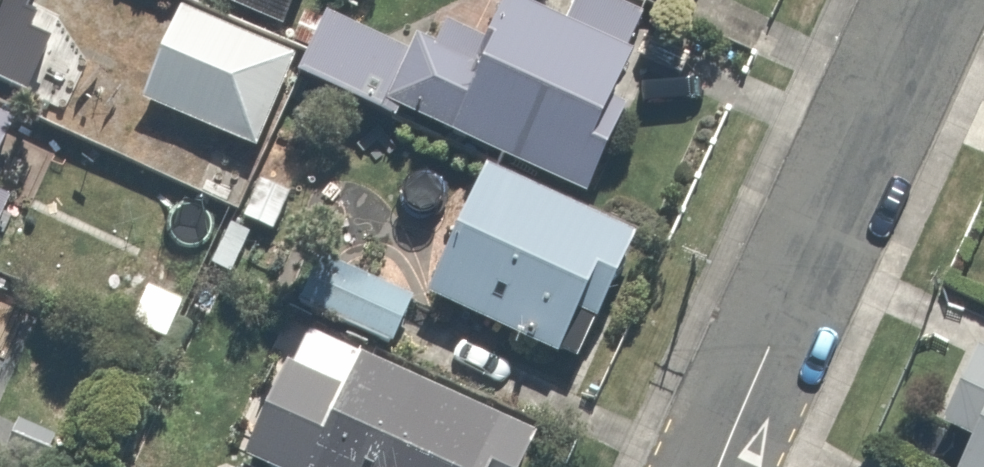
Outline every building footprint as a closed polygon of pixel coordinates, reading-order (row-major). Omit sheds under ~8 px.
[(34,0),(0,0),(0,85),(34,0)] [(287,25),(298,0),(229,0),(287,25)] [(302,77),(586,198),(662,17),(621,0),(572,0),(564,19),(519,0),(511,0),(491,46),(431,20),(421,42),(333,4),(302,77)] [(188,7),(146,101),(255,150),(297,55),(188,7)] [(30,133),(0,118),(0,193),(30,133)] [(637,241),(487,173),(426,308),(559,367),(579,322),(597,330),(637,241)] [(317,329),(383,360),(413,292),(347,262),(317,329)] [(317,329),(309,326),(245,466),(525,466),(541,431),(383,360),(317,329)] [(978,342),(935,441),(966,454),(960,466),(983,466),(983,345),(978,342)]
